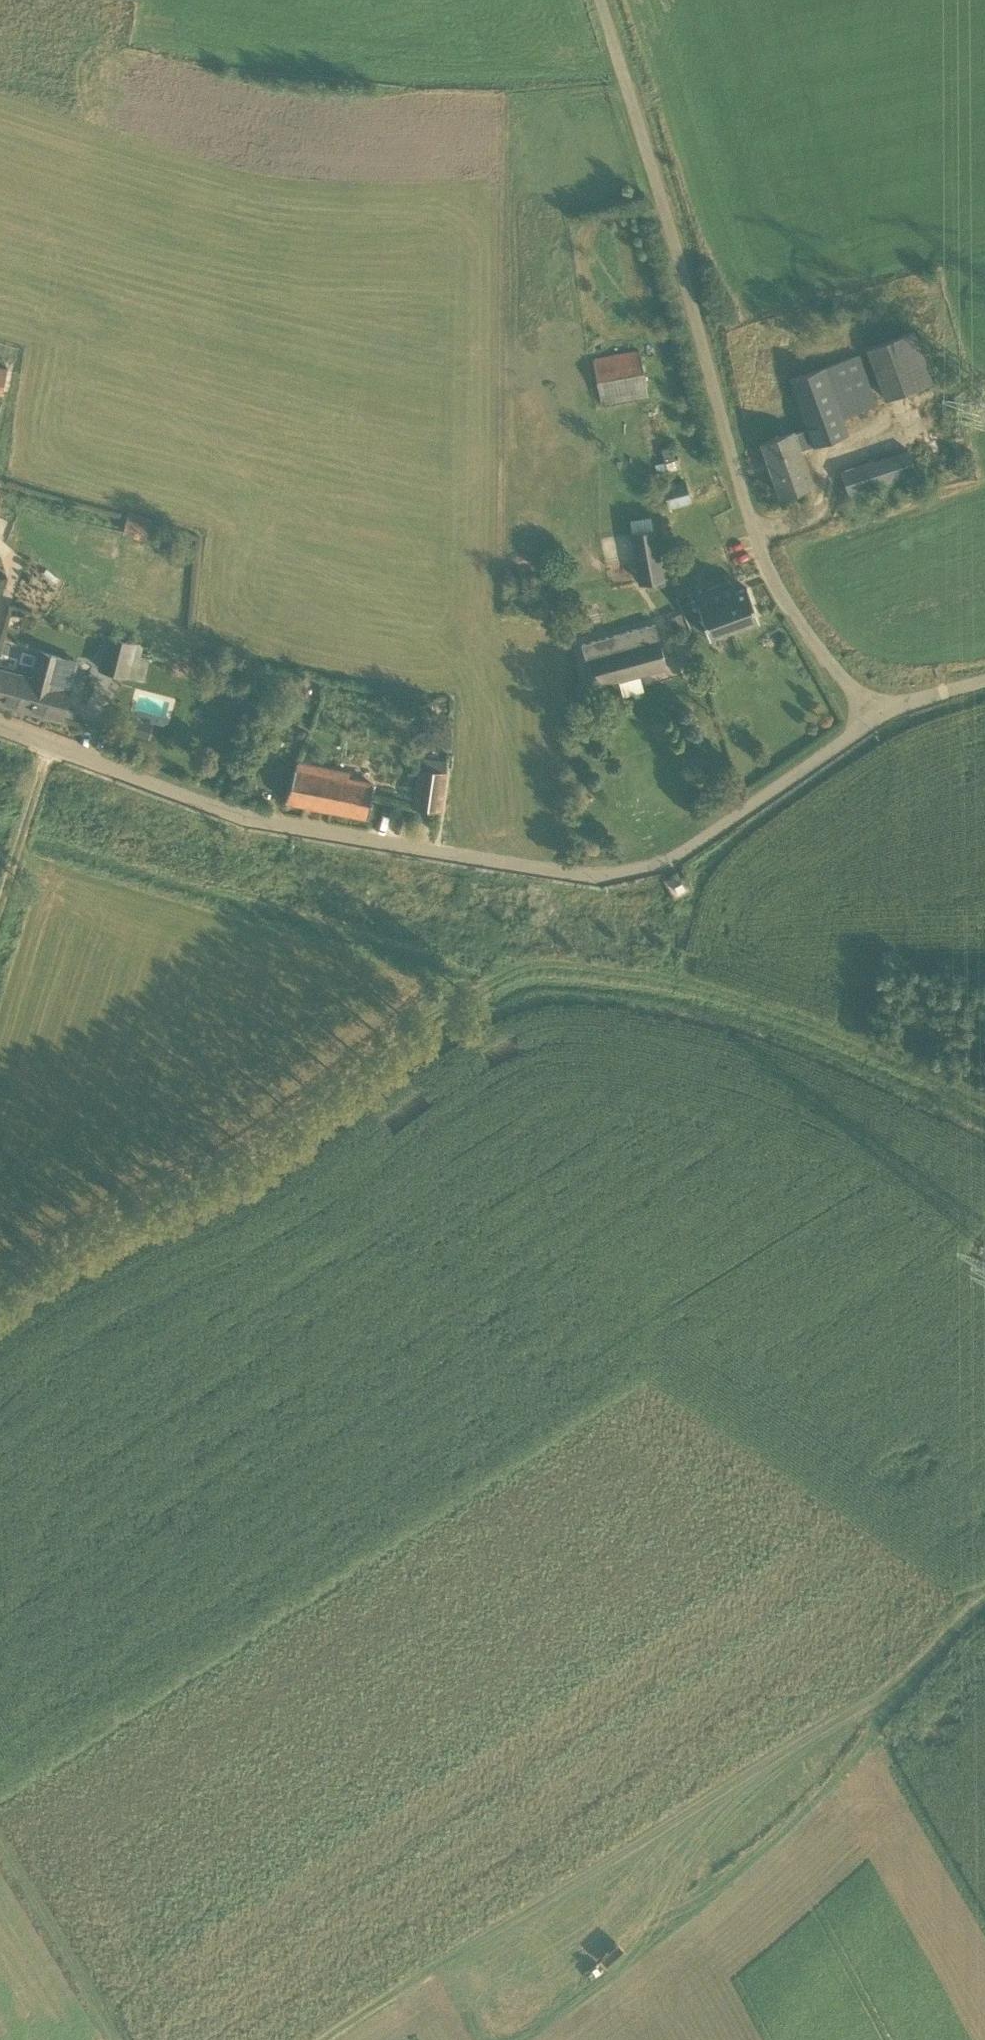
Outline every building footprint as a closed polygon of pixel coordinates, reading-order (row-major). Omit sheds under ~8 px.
[(915,328),(879,336),(891,387),(927,379),(915,328)] [(592,363),(600,401),(600,403),(648,394),(639,349),(592,359),(592,363)] [(781,495),(805,486),(809,485),(796,450),(845,432),(839,416),(876,403),(858,353),(820,366),(787,378),(805,426),(762,442),(781,495)] [(671,445),(661,448),(665,459),(674,456),(671,445)] [(912,473),(917,471),(909,448),(841,470),(849,494),(902,476),(905,486),(915,483),(912,473)] [(661,484),(668,505),(688,499),(681,478),(661,484)] [(145,539),(150,522),(152,517),(129,510),(122,532),(145,539)] [(630,532),(638,583),(664,578),(656,527),(630,532)] [(700,609),(716,639),(763,616),(748,585),(735,591),(729,580),(709,590),(715,601),(700,609)] [(667,665),(662,646),(655,622),(581,643),(592,682),(586,683),(591,703),(624,695),(619,678),(667,665)] [(107,633),(97,668),(129,676),(138,641),(107,633)] [(0,668),(0,702),(46,715),(63,719),(72,685),(57,681),(63,655),(38,649),(36,657),(32,675),(0,668)] [(368,816),(375,779),(292,765),(285,800),(368,816)] [(440,809),(442,789),(445,770),(420,767),(414,806),(440,809)]
